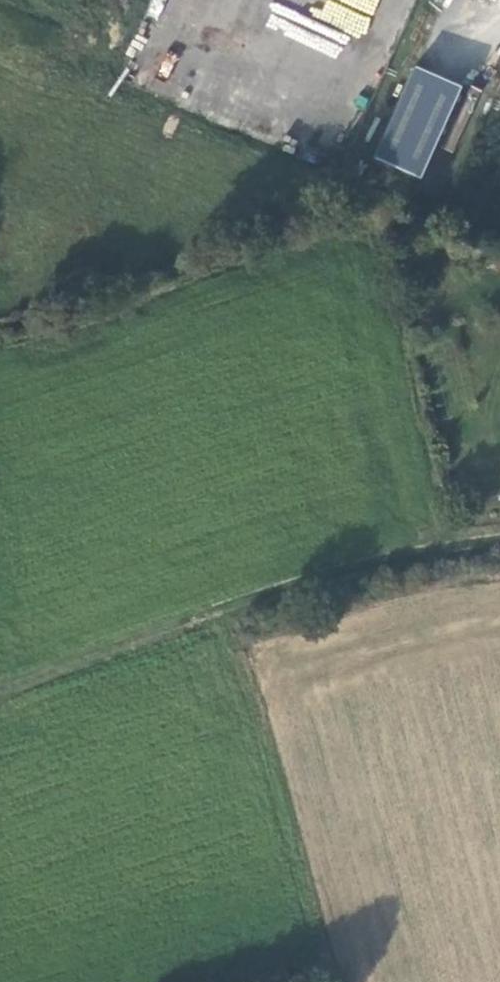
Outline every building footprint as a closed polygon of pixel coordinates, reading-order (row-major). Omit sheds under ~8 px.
[(373,158),(422,179),(461,85),(412,64),(373,158)]
